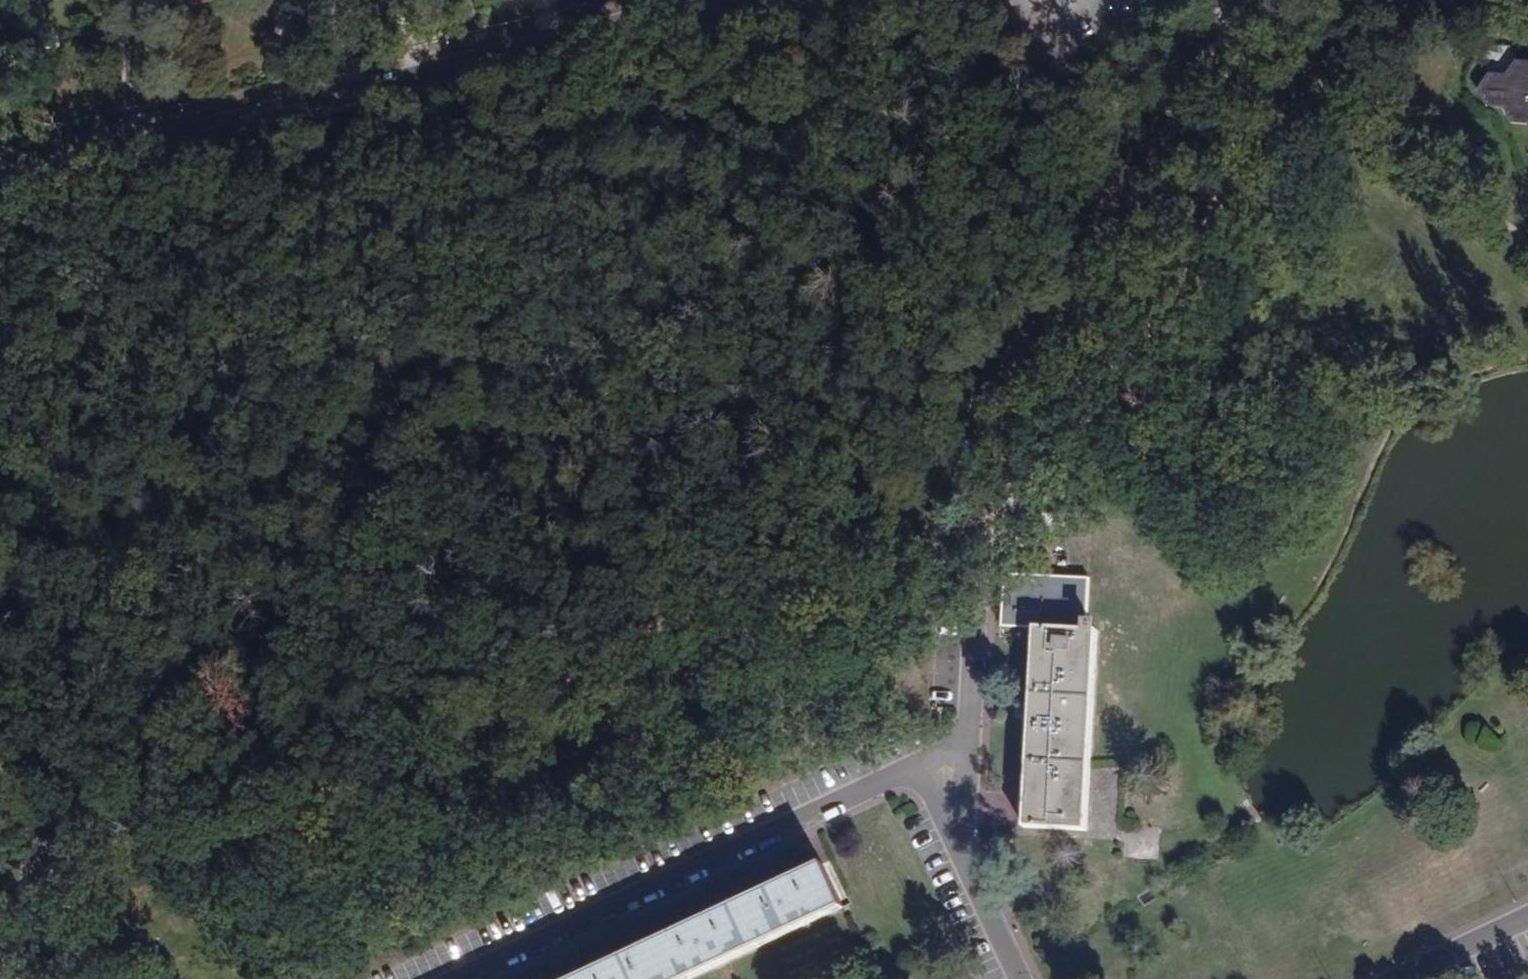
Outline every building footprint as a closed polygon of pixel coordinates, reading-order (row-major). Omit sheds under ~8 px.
[(1512,123),(1527,124),(1527,62),(1517,61),(1507,76),(1490,75),(1480,89),(1489,106),(1505,108),(1512,123)] [(1002,625),(1034,627),(1094,630),(1095,622),(1088,621),(1090,578),(1005,574),(1002,625)] [(1087,831),(1098,630),(1094,630),(1034,627),(1023,827),(1087,831)] [(843,906),(823,864),(623,959),(580,978),(687,978),(843,906)]
